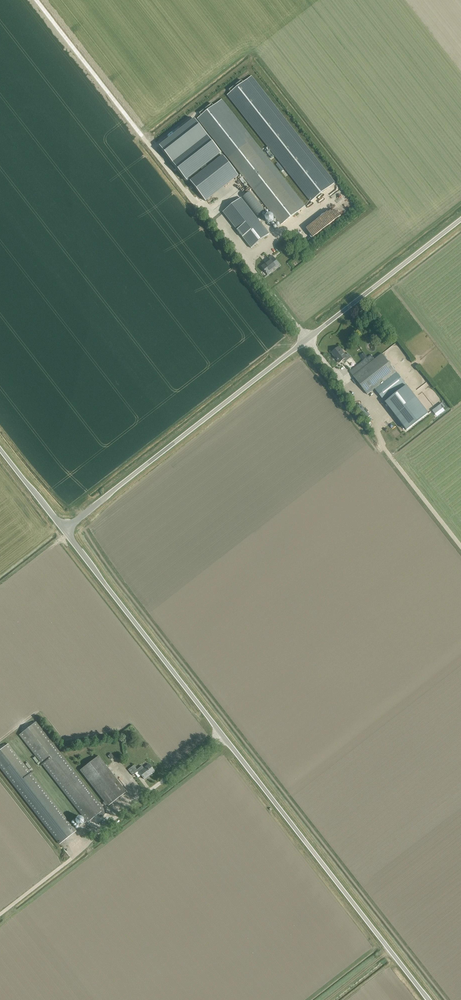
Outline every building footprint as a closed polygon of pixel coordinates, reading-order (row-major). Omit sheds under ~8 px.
[(335,182),(252,76),(228,95),(311,202),(331,186),(335,182)] [(221,100),(198,119),(281,225),(305,205),(221,100)] [(207,136),(172,163),(186,181),(201,169),(203,172),(190,182),(203,198),(236,172),(223,156),(208,168),(206,166),(221,154),(207,136)] [(269,234),(241,198),(223,212),(251,248),(269,234)] [(270,214),(269,214),(268,214),(268,215),(267,215),(267,216),(266,216),(266,217),(266,218),(266,219),(266,220),(266,221),(267,221),(267,222),(268,222),(269,222),(269,223),(270,223),(271,223),(271,222),(272,222),(273,221),(273,220),(274,220),(274,219),(274,218),(274,217),(273,216),(273,215),(272,215),(271,214),(270,214)] [(279,265),(272,255),(269,258),(270,260),(261,266),(267,274),(271,271),(279,265)] [(345,355),(339,346),(331,352),(339,363),(344,359),(346,361),(351,357),(348,353),(345,355)] [(382,354),(353,376),(367,394),(396,372),(382,354)] [(374,389),(385,402),(407,386),(396,372),(374,389)] [(428,414),(407,386),(385,402),(395,416),(406,430),(428,414)] [(23,732),(20,735),(44,767),(88,822),(99,814),(101,817),(106,813),(60,754),(36,722),(32,725),(23,732)] [(0,750),(0,767),(60,844),(76,831),(8,744),(0,750)] [(80,770),(108,806),(126,792),(98,756),(80,770)] [(130,768),(128,770),(132,775),(135,773),(137,771),(144,779),(154,771),(149,764),(148,764),(149,764),(144,768),(142,766),(137,770),(133,765),(130,768)] [(123,766),(119,769),(125,775),(129,772),(123,766)] [(79,818),(78,818),(78,819),(77,819),(77,820),(76,820),(76,821),(76,822),(76,823),(76,824),(76,825),(77,825),(77,826),(78,826),(79,826),(79,827),(80,827),(81,827),(82,826),(83,826),(83,825),(84,825),(84,824),(84,823),(84,822),(84,821),(84,820),(83,819),(82,819),(82,818),(81,818),(80,818),(79,818)]
